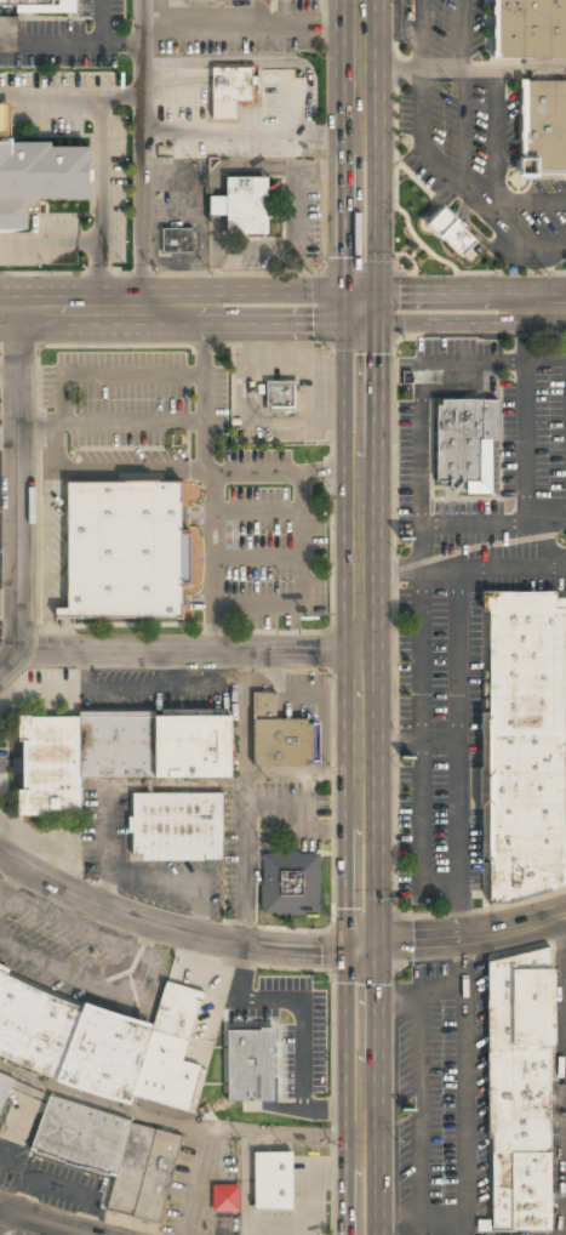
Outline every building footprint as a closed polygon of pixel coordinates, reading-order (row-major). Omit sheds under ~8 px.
[(70,12),(70,0),(0,0),(0,12),(70,12)] [(486,61),(486,0),(565,0),(565,61),(486,61)] [(256,66),(211,67),(211,121),(238,121),(236,103),(257,103),(256,66)] [(516,82),(565,82),(565,178),(518,178),(516,82)] [(10,136),(9,104),(0,104),(0,136),(10,136)] [(0,145),(0,231),(28,232),(28,199),(88,200),(90,147),(0,145)] [(270,235),(269,178),(225,178),(225,198),(208,198),(208,217),(225,217),(227,237),(270,235)] [(424,224),(440,239),(441,238),(461,256),(462,255),(469,262),(482,249),(476,243),(478,241),(457,222),(459,220),(442,204),(424,224)] [(161,255),(195,255),(195,229),(161,229),(161,255)] [(265,381),(265,412),(297,412),(297,381),(265,381)] [(435,480),(435,399),(494,399),(496,439),(476,439),(476,480),(435,480)] [(70,486),(190,485),(191,618),(72,619),(70,486)] [(561,593),(565,598),(565,888),(521,907),(494,906),(494,596),(561,593)] [(252,767),(315,767),(315,719),(278,719),(278,694),(252,694),(252,767)] [(21,816),(82,816),(82,780),(231,780),(231,716),(21,716),(21,816)] [(222,795),(132,795),(131,861),(222,863),(222,795)] [(263,854),(319,853),(319,914),(263,914),(263,854)] [(554,944),(490,960),(491,1134),(493,1134),(494,1216),(478,1216),(478,1233),(556,1233),(554,944)] [(127,1109),(134,1093),(185,1113),(198,1082),(201,1084),(207,1071),(179,1059),(205,996),(168,980),(149,1027),(84,1000),(81,1008),(7,977),(10,969),(0,964),(0,1055),(127,1109)] [(274,1030),(228,1030),(228,1103),(274,1103),(274,1030)] [(16,1082),(0,1073),(0,1112),(16,1082)] [(114,1178),(105,1213),(160,1227),(183,1134),(46,1100),(32,1157),(114,1178)] [(252,1212),(292,1212),(292,1154),(252,1154),(252,1212)] [(213,1212),(239,1212),(239,1186),(213,1186),(213,1212)]
